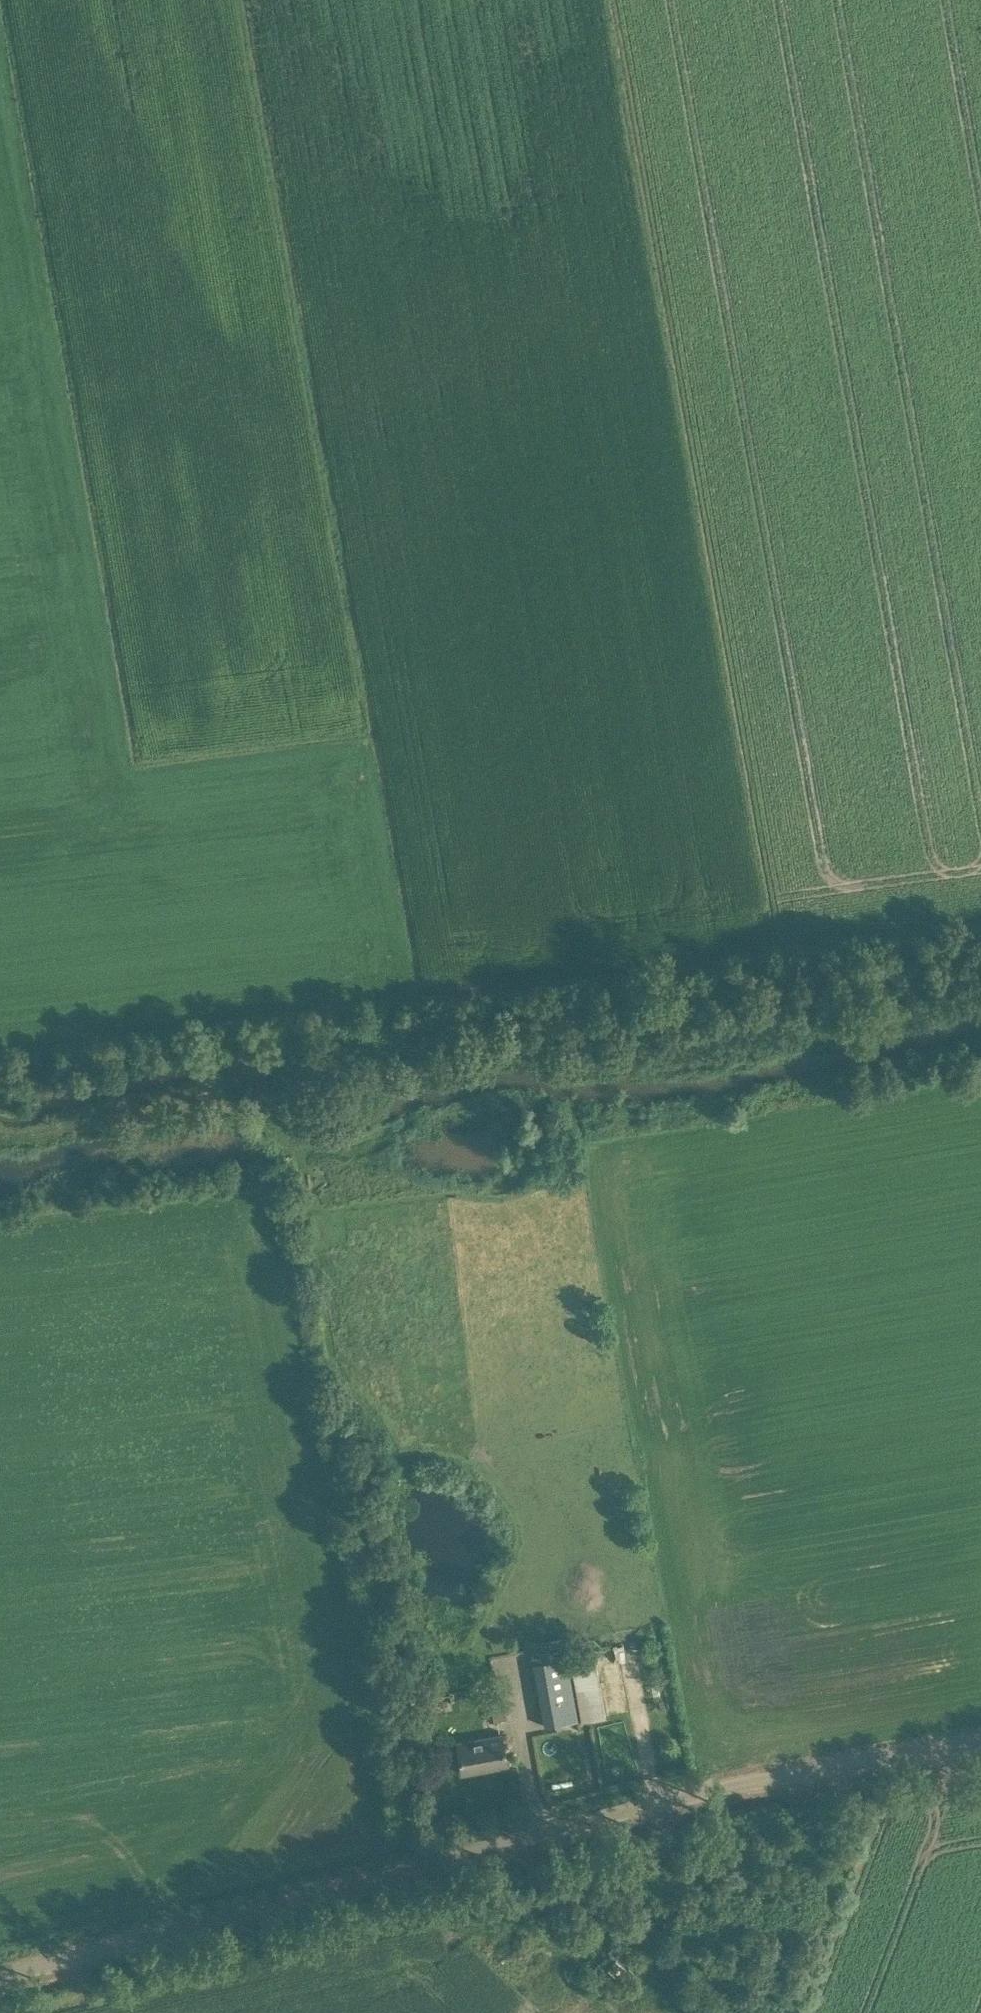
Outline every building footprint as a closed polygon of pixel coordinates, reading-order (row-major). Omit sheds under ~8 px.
[(535,1662),(542,1706),(546,1725),(577,1720),(567,1657),(535,1662)] [(504,1698),(489,1701),(492,1720),(507,1717),(504,1698)] [(457,1741),(459,1753),(463,1773),(508,1765),(502,1733),(457,1741)]
